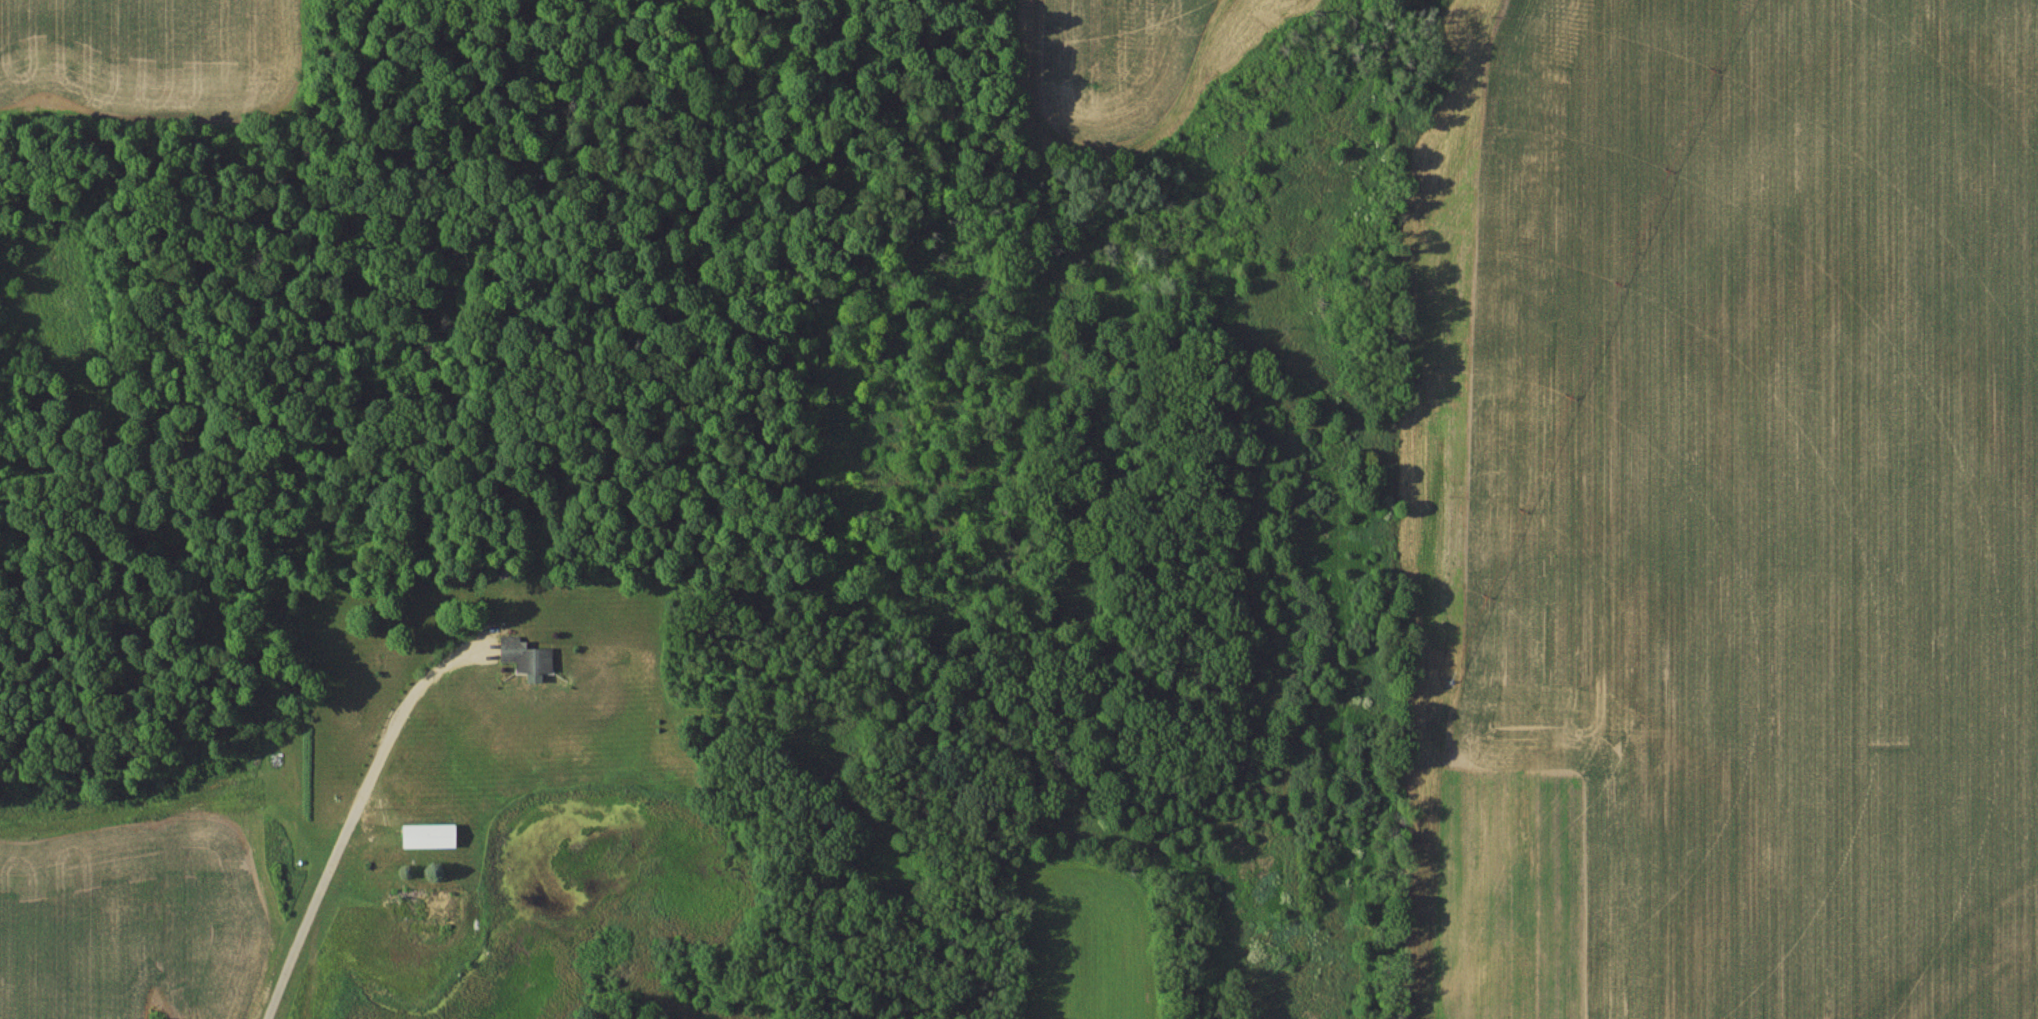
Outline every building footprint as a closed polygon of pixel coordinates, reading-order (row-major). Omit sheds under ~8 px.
[(552,675),(552,650),(524,650),(524,639),(501,639),(501,664),(519,664),(519,675),(552,675)] [(457,826),(404,826),(404,850),(457,850),(457,826)]
